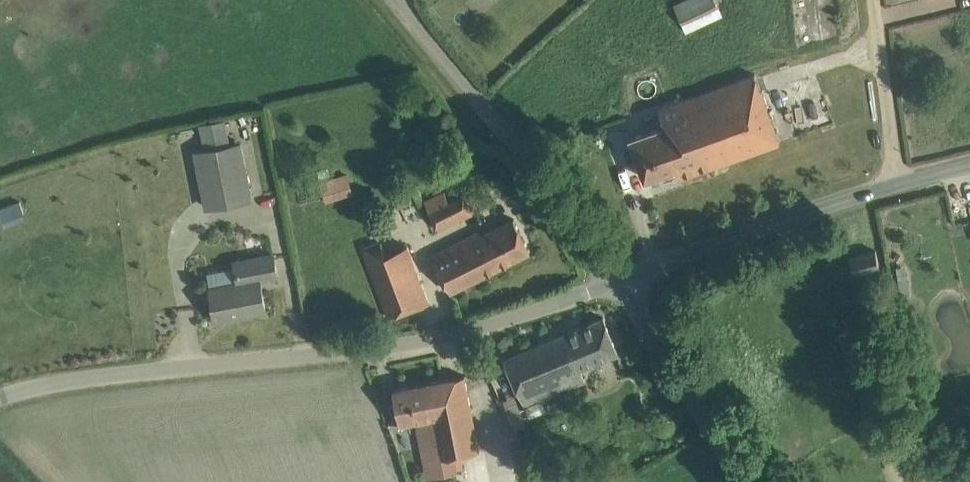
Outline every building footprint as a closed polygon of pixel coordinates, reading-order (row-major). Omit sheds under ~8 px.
[(718,6),(715,0),(683,0),(674,5),(682,23),(718,6)] [(631,137),(645,178),(676,167),(679,177),(779,141),(755,73),(659,107),(665,125),(631,137)] [(204,148),(193,150),(205,209),(253,200),(241,141),(230,144),(225,118),(199,124),(204,148)] [(321,181),(328,202),(356,192),(349,172),(321,181)] [(445,191),(427,200),(439,229),(473,212),(464,194),(450,201),(445,191)] [(480,231),(462,240),(433,255),(450,290),(530,250),(514,218),(482,234),(480,231)] [(428,302),(407,245),(386,253),(381,241),(363,248),(388,317),(428,302)] [(876,250),(850,256),(854,271),(880,265),(876,250)] [(260,279),(278,276),(274,253),(235,260),(239,282),(210,287),(216,316),(240,311),(240,314),(266,309),(260,279)] [(907,273),(898,275),(902,297),(911,295),(907,273)] [(506,358),(513,376),(526,407),(585,382),(579,368),(618,351),(604,317),(506,358)] [(420,443),(427,477),(456,471),(452,455),(480,449),(465,375),(395,388),(398,402),(390,403),(394,424),(417,419),(421,443),(420,443)]
